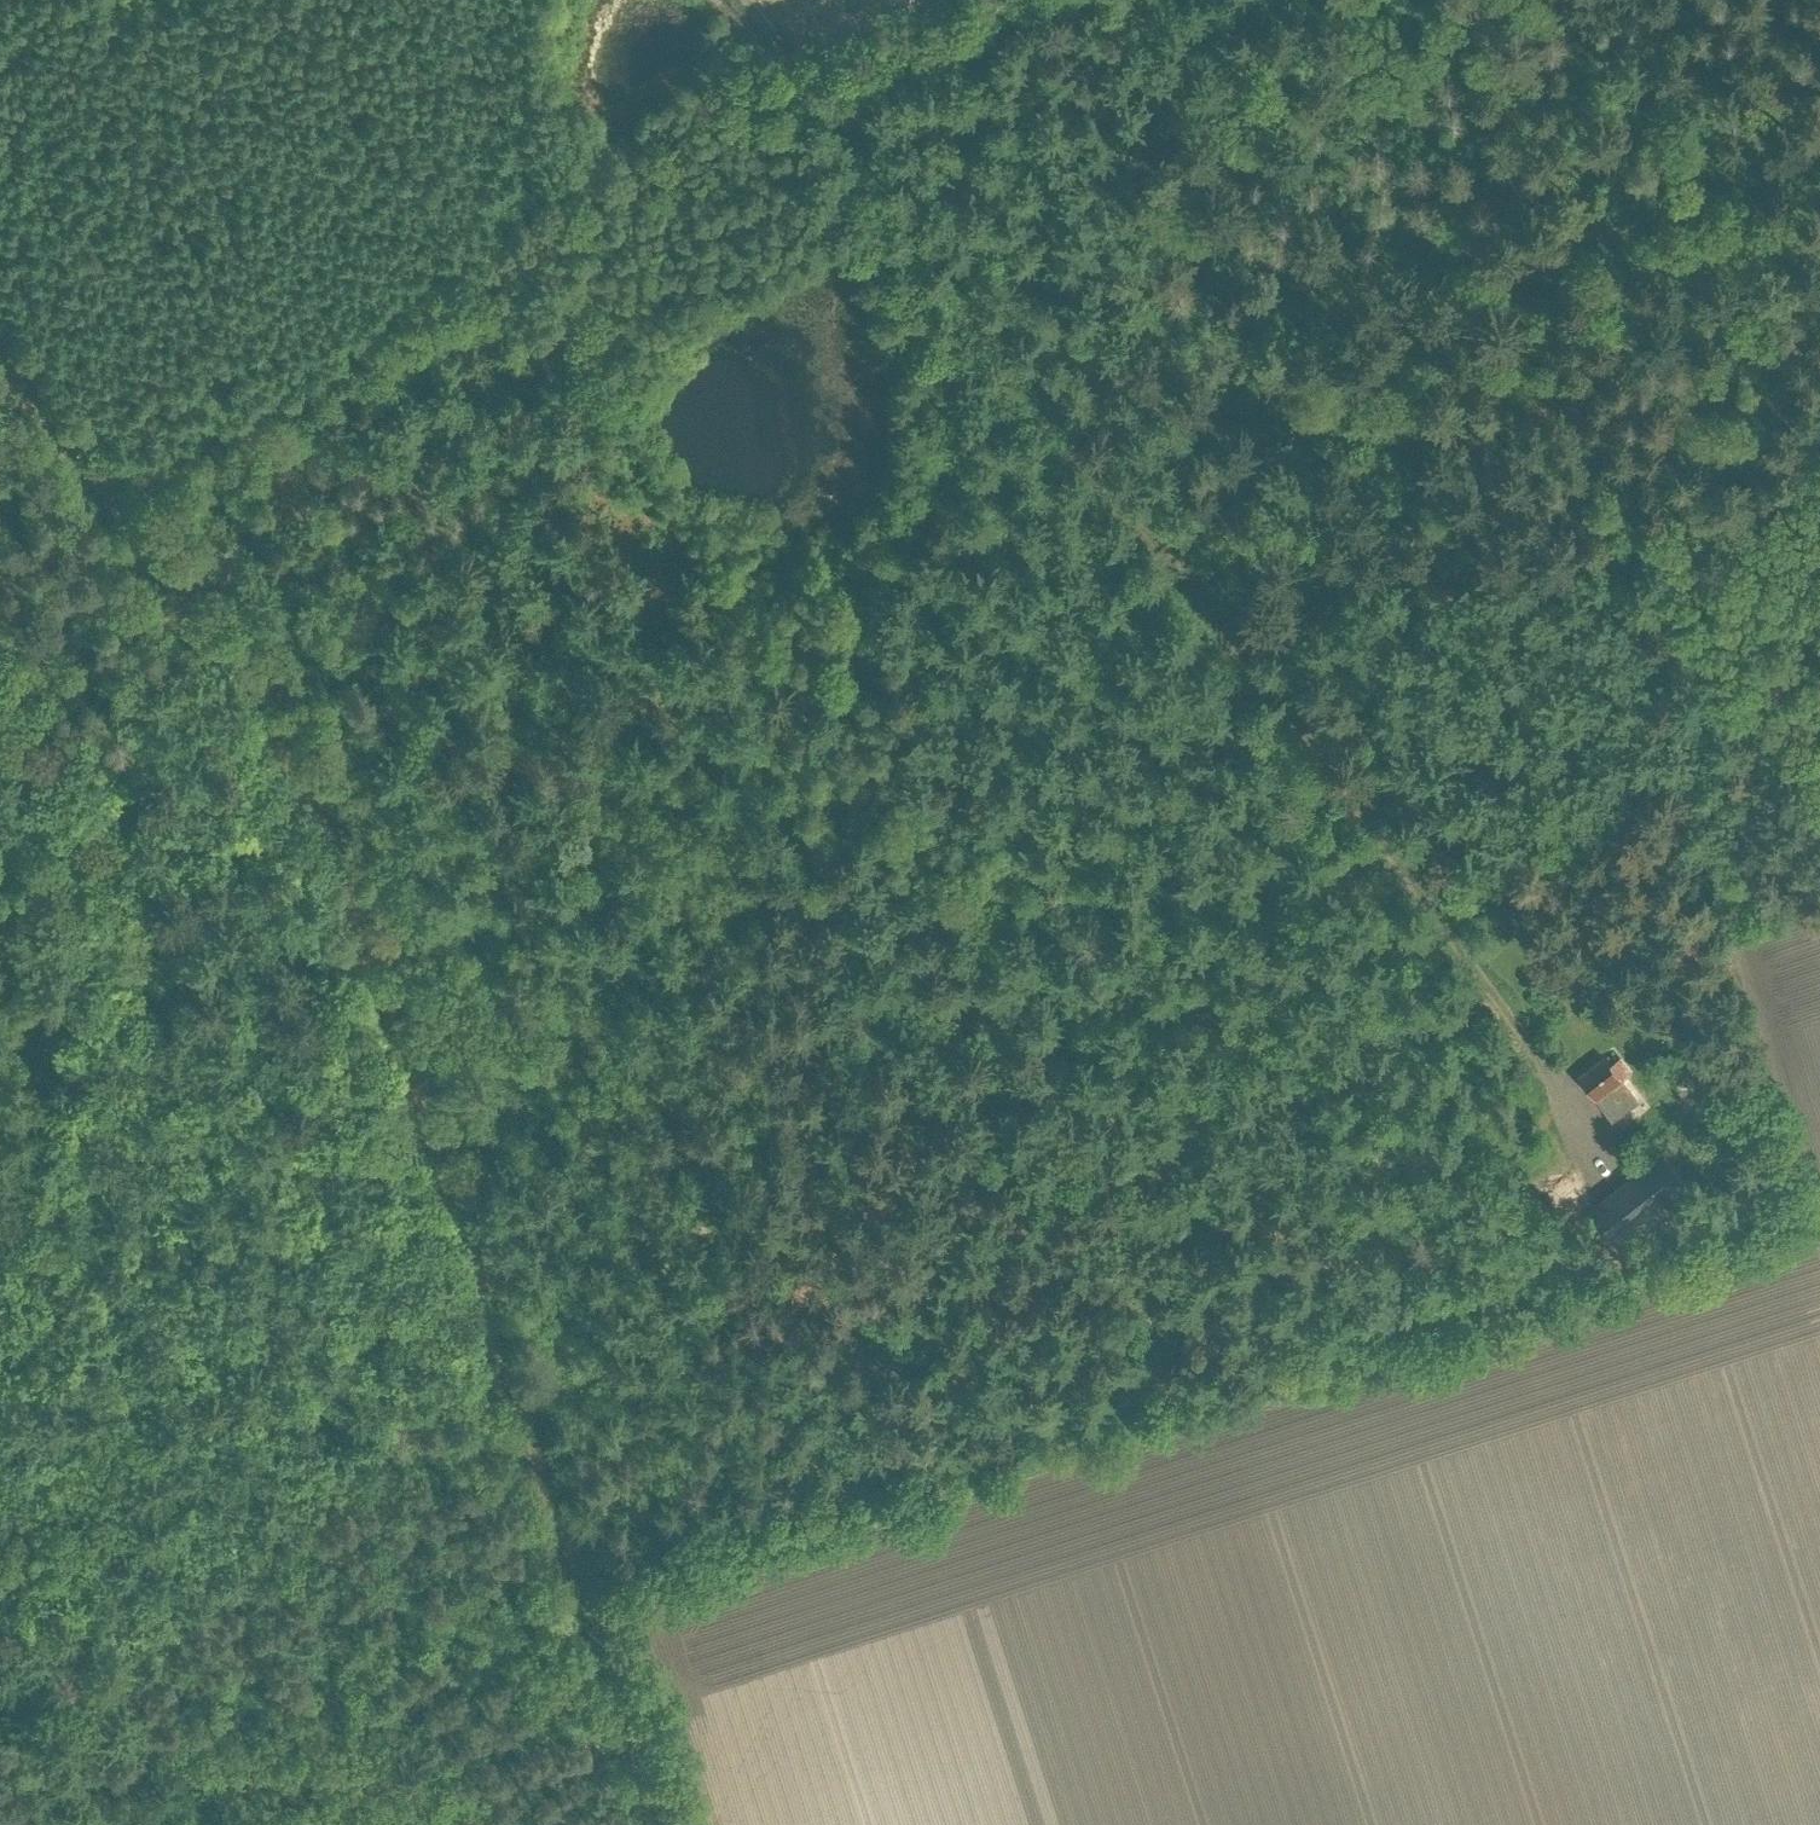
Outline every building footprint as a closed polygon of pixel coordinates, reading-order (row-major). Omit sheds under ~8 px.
[(1605,1055),(1580,1074),(1599,1099),(1597,1101),(1613,1121),(1635,1104),(1620,1083),(1624,1079),(1622,1077),(1632,1070),(1621,1056),(1611,1063),(1605,1055)] [(1662,1155),(1608,1196),(1632,1226),(1686,1184),(1662,1155)]
